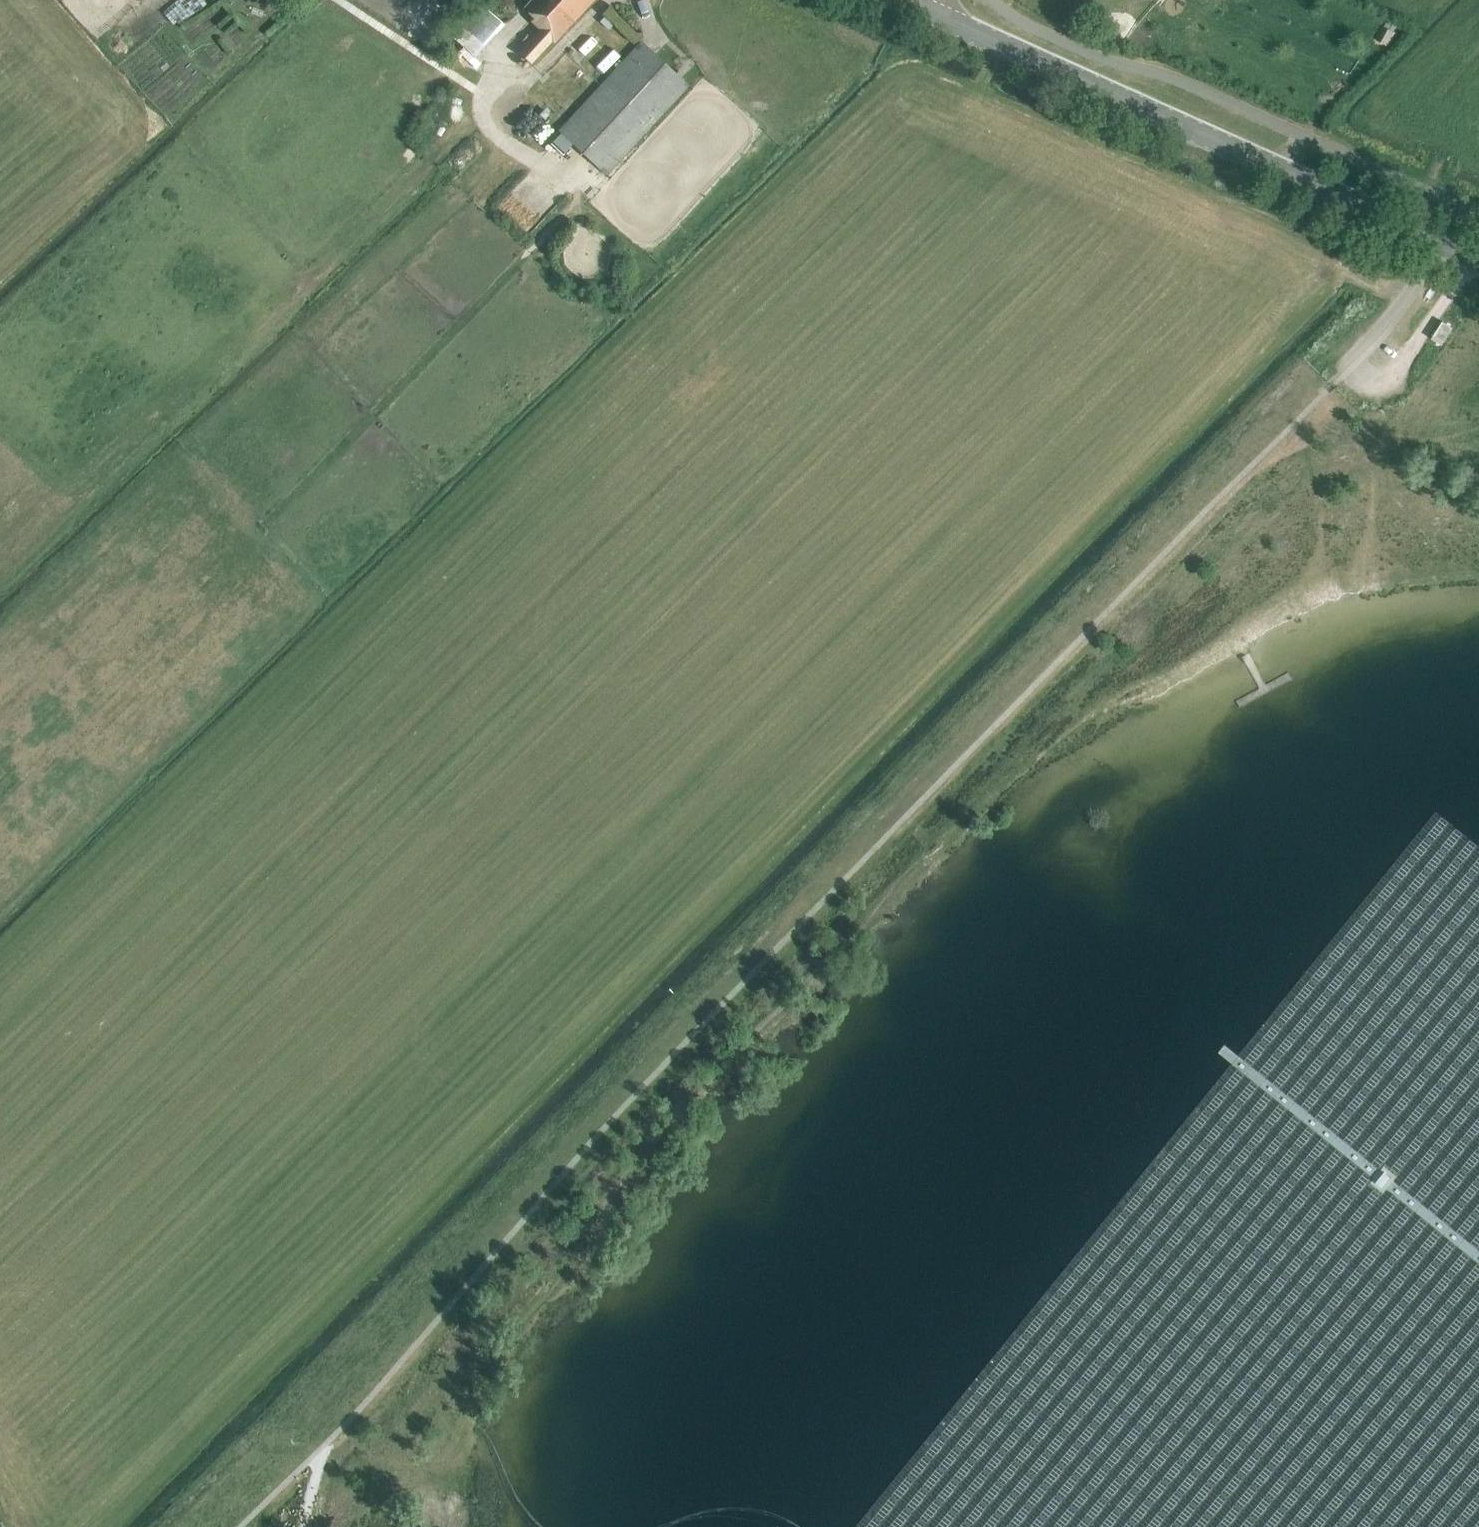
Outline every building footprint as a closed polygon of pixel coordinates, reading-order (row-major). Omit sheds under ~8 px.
[(525,10),(534,18),(531,21),(539,29),(518,52),(531,64),(552,41),(554,43),(594,0),(535,0),(525,10)] [(502,13),(509,15),(514,12),(515,7),(512,2),(506,1),(502,3),(500,8),(502,13)] [(505,26),(489,13),(484,8),(444,50),(465,69),(505,26)] [(605,174),(688,86),(641,42),(558,130),(605,174)] [(1442,322),(1432,339),(1442,345),(1452,328),(1442,322)]
